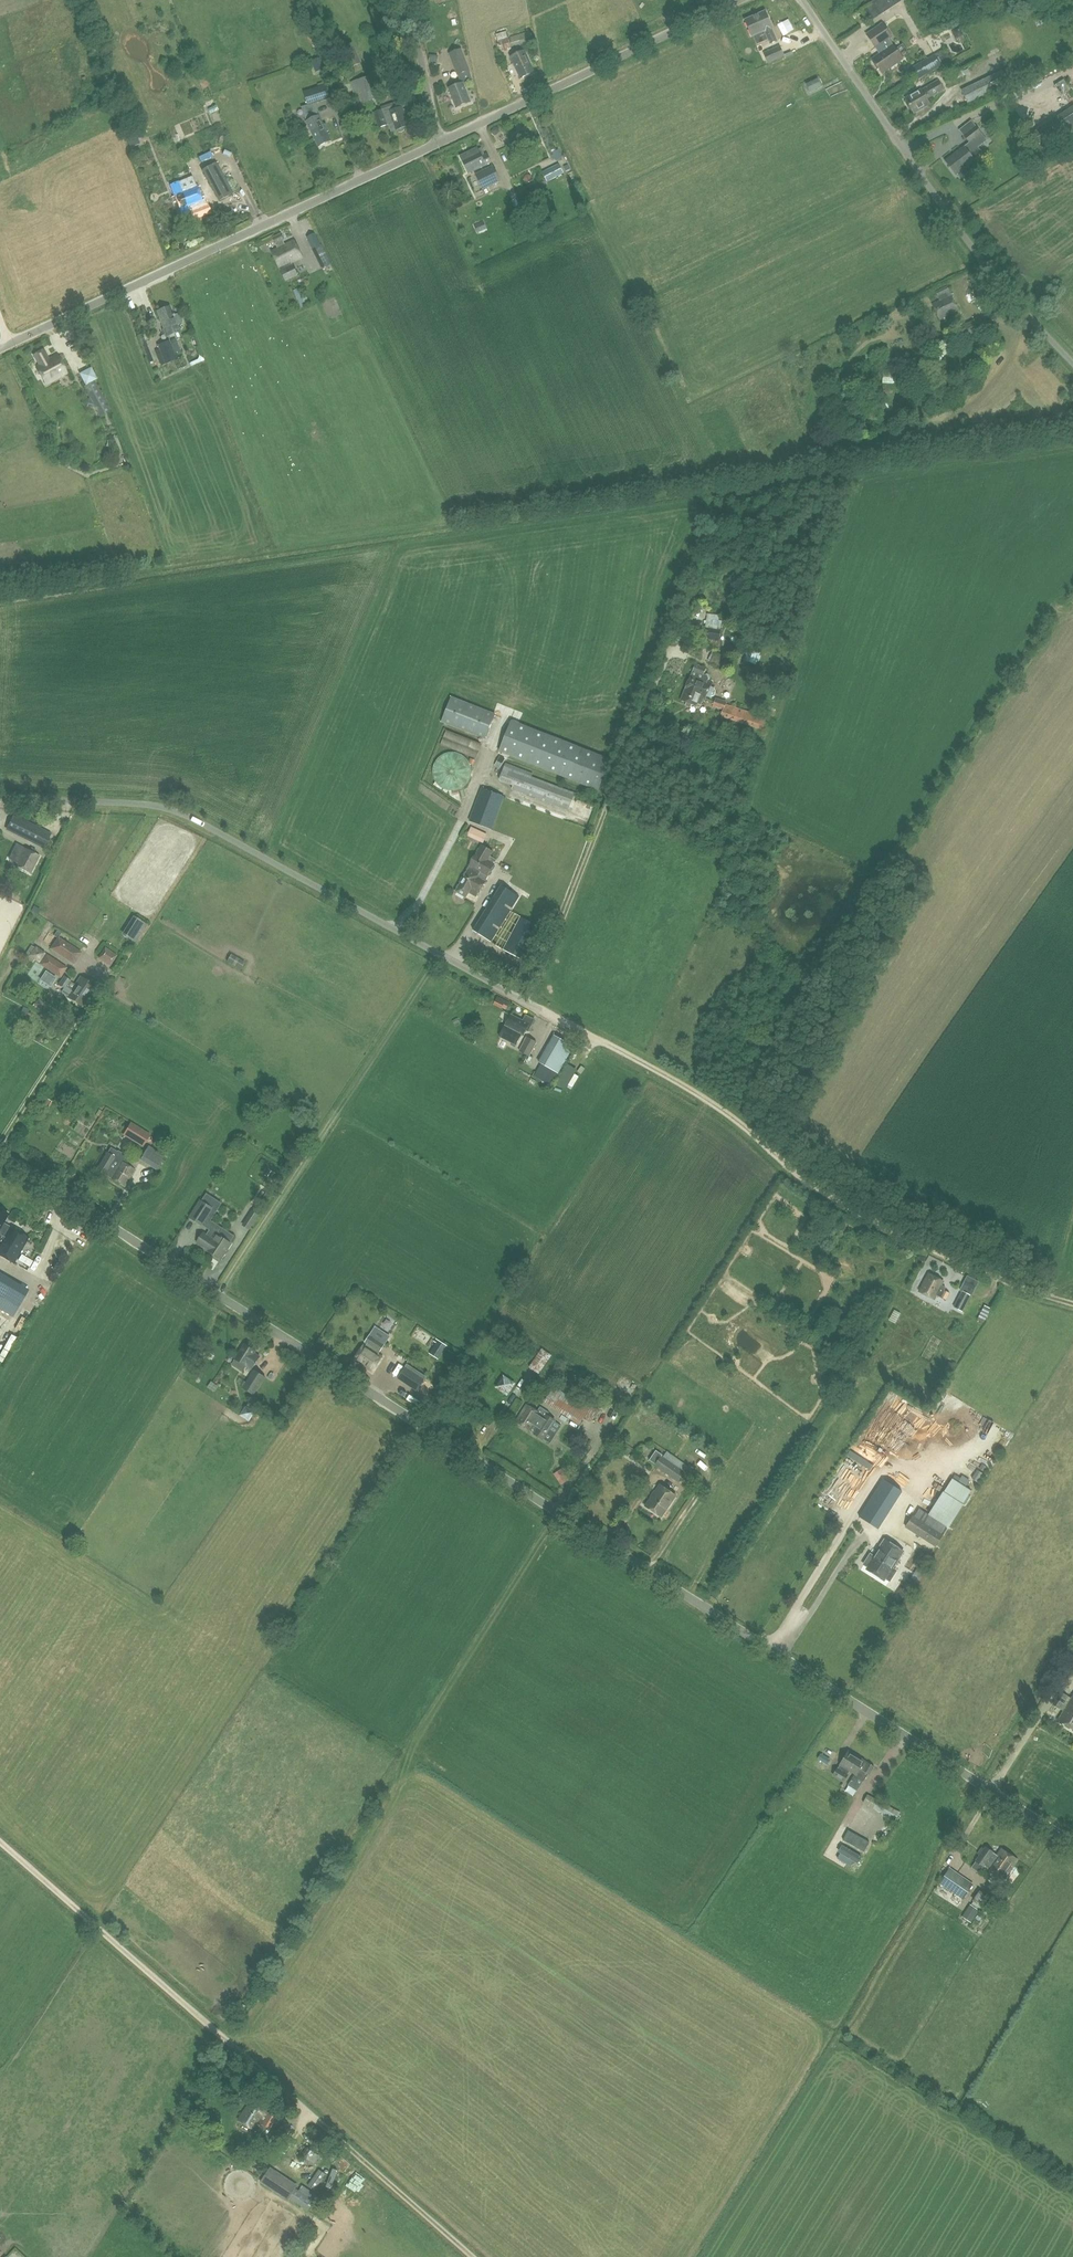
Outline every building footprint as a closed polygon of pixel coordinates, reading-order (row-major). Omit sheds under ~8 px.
[(873,3),(881,14),(902,0),(878,0),(873,3)] [(881,14),(873,3),(862,10),(870,22),(881,14)] [(770,45),(778,41),(765,11),(745,20),(752,36),(763,31),(770,45)] [(892,45),(890,46),(886,40),(891,36),(882,24),(866,34),(875,47),(877,46),(881,53),(872,59),(882,73),(902,59),(892,45)] [(960,29),(952,32),(956,39),(963,36),(960,29)] [(496,34),(501,50),(532,41),(529,31),(509,37),(507,31),(496,34)] [(360,43),(352,45),(357,60),(365,57),(360,43)] [(763,53),(768,64),(785,56),(780,45),(763,53)] [(449,53),(457,75),(470,70),(461,48),(449,53)] [(525,50),(510,57),(520,78),(535,71),(525,50)] [(909,69),(915,79),(916,80),(941,66),(935,55),(909,69)] [(320,57),(312,60),(316,71),(324,68),(320,57)] [(1002,71),(961,90),(967,103),(1008,84),(1002,71)] [(355,79),(355,80),(350,82),(356,105),(362,103),(376,99),(369,76),(355,79)] [(1053,81),(1059,91),(1067,86),(1061,76),(1053,81)] [(806,84),(809,92),(821,86),(818,78),(806,84)] [(944,90),(938,79),(921,89),(905,98),(913,112),(929,103),(927,100),(944,90)] [(317,84),(318,87),(304,92),(308,105),(330,98),(325,81),(317,84)] [(471,102),(463,82),(448,88),(456,107),(471,102)] [(212,99),(220,113),(226,110),(217,95),(212,99)] [(382,109),(373,112),(378,127),(389,123),(392,132),(397,130),(398,132),(400,132),(403,132),(404,130),(404,127),(409,125),(402,106),(401,102),(382,109)] [(1032,133),(1042,149),(1065,133),(1072,128),(1072,106),(1055,118),(1032,133)] [(307,122),(308,126),(311,131),(318,146),(331,140),(327,132),(329,131),(325,124),(323,125),(318,116),(307,122)] [(1013,126),(1007,118),(996,125),(1003,134),(1013,126)] [(524,134),(524,125),(504,125),(504,134),(524,134)] [(964,146),(945,161),(956,174),(957,173),(961,178),(971,170),(967,165),(974,160),(974,159),(981,153),(977,147),(986,139),(982,134),(976,126),(963,136),(969,143),(964,147),(964,146)] [(477,147),(460,155),(469,173),(491,163),(487,154),(485,155),(481,147),(478,149),(477,147)] [(232,193),(215,162),(202,170),(218,201),(232,193)] [(475,174),(483,190),(501,181),(493,165),(475,174)] [(181,190),(178,181),(169,184),(184,220),(192,217),(193,219),(211,213),(207,203),(203,205),(195,185),(181,190)] [(480,218),(472,222),(475,229),(484,225),(480,218)] [(279,268),(280,271),(285,281),(298,275),(293,264),(292,265),(291,262),(302,257),(294,240),(285,244),(283,240),(284,239),(281,233),(272,237),(275,244),(277,248),(271,251),(279,267),(279,268)] [(314,233),(306,237),(312,249),(321,267),(330,263),(321,245),(320,245),(314,233)] [(977,298),(986,293),(985,292),(980,285),(972,290),(977,298)] [(931,303),(938,319),(958,310),(947,286),(936,291),(940,300),(931,303)] [(297,288),(292,290),(300,308),(310,303),(307,295),(301,298),(297,288)] [(916,295),(906,299),(910,309),(920,306),(916,295)] [(179,331),(177,325),(182,323),(183,321),(180,314),(178,313),(173,315),(169,306),(157,311),(164,329),(163,330),(165,336),(179,331)] [(965,323),(972,339),(985,333),(977,318),(965,323)] [(137,335),(148,363),(153,361),(142,333),(137,335)] [(157,344),(164,364),(179,358),(177,353),(174,354),(169,340),(157,344)] [(196,359),(207,354),(204,347),(192,352),(196,359)] [(898,348),(893,359),(907,365),(912,354),(898,348)] [(46,384),(66,373),(56,355),(48,359),(43,350),(34,355),(39,364),(36,366),(46,384)] [(79,373),(84,385),(96,379),(90,367),(79,373)] [(110,411),(95,380),(83,386),(99,417),(110,411)] [(721,628),(706,626),(704,632),(708,638),(719,640),(721,628)] [(748,648),(744,660),(756,664),(759,652),(748,648)] [(728,670),(731,661),(722,658),(723,654),(714,651),(709,663),(728,670)] [(695,664),(689,680),(697,683),(693,694),(703,698),(705,699),(706,696),(710,697),(714,695),(716,692),(714,688),(710,686),(712,682),(706,680),(708,675),(704,674),(706,668),(695,664)] [(760,683),(763,673),(751,669),(748,679),(760,683)] [(689,680),(681,700),(687,702),(685,706),(690,708),(692,704),(699,707),(703,698),(693,694),(697,683),(689,680)] [(495,714),(450,697),(440,722),(485,740),(495,714)] [(713,706),(723,709),(722,716),(721,717),(762,730),(766,721),(760,718),(761,716),(759,715),(725,704),(725,705),(714,701),(713,706)] [(610,760),(511,721),(499,751),(598,791),(610,760)] [(481,744),(446,730),(441,744),(476,758),(481,744)] [(574,793),(504,767),(499,780),(513,786),(511,789),(568,810),(574,793)] [(481,787),(469,821),(491,829),(492,830),(505,796),(504,796),(481,787)] [(583,834),(585,824),(577,822),(574,832),(583,834)] [(22,837),(45,849),(51,838),(28,826),(22,837)] [(471,826),(467,835),(483,843),(487,834),(471,826)] [(8,858),(15,862),(14,865),(29,873),(39,855),(24,847),(16,843),(8,858)] [(487,880),(486,878),(487,876),(488,876),(496,860),(490,856),(494,851),(481,844),(469,865),(470,866),(468,869),(467,869),(455,890),(466,896),(469,890),(478,895),(487,880)] [(502,885),(474,930),(491,940),(519,895),(502,885)] [(133,916),(122,934),(136,943),(147,925),(133,916)] [(520,920),(504,951),(523,961),(540,930),(520,920)] [(57,936),(49,948),(73,964),(81,952),(57,936)] [(117,955),(105,947),(98,958),(110,966),(117,955)] [(226,961),(240,969),(245,961),(231,953),(226,961)] [(67,968),(46,954),(40,964),(60,978),(67,968)] [(93,986),(79,977),(67,996),(80,1005),(93,986)] [(535,1019),(526,1014),(523,1020),(511,1014),(499,1036),(516,1045),(522,1034),(523,1035),(526,1030),(529,1032),(535,1019)] [(645,1041),(649,1028),(632,1023),(628,1036),(645,1041)] [(559,1073),(568,1056),(574,1046),(554,1035),(547,1048),(546,1047),(538,1062),(541,1063),(534,1076),(551,1085),(558,1073),(559,1073)] [(519,1051),(529,1056),(537,1042),(526,1036),(519,1051)] [(124,1135),(142,1147),(150,1134),(132,1122),(124,1135)] [(157,1150),(148,1145),(139,1160),(155,1169),(166,1151),(158,1146),(157,1150)] [(134,1169),(114,1158),(115,1157),(106,1152),(95,1171),(104,1175),(104,1174),(124,1186),(134,1169)] [(268,1169),(265,1175),(271,1179),(274,1173),(268,1169)] [(200,1199),(188,1217),(203,1226),(214,1208),(200,1199)] [(252,1209),(242,1224),(249,1229),(259,1215),(258,1214),(262,1208),(256,1204),(252,1210),(252,1209)] [(2,1236),(0,1239),(0,1256),(13,1263),(29,1237),(0,1220),(0,1235),(2,1236)] [(207,1234),(203,1232),(197,1242),(221,1258),(231,1243),(230,1242),(234,1236),(215,1223),(207,1234)] [(7,1277),(0,1273),(0,1299),(7,1303),(3,1309),(13,1315),(27,1290),(7,1277)] [(928,1274),(919,1291),(934,1299),(936,1295),(940,1297),(944,1289),(945,1287),(941,1285),(943,1281),(928,1274)] [(944,1289),(940,1297),(945,1300),(949,1292),(944,1289)] [(962,1291),(954,1307),(962,1311),(971,1295),(962,1291)] [(980,1319),(988,1304),(982,1301),(974,1316),(980,1319)] [(19,1333),(13,1329),(0,1352),(0,1356),(4,1358),(19,1333)] [(364,1344),(354,1359),(372,1371),(382,1357),(378,1354),(384,1344),(370,1335),(365,1342),(367,1344),(366,1346),(364,1344)] [(258,1359),(253,1357),(256,1351),(244,1343),(235,1358),(246,1366),(252,1369),(258,1359)] [(542,1348),(529,1367),(539,1374),(552,1355),(542,1348)] [(398,1378),(416,1391),(424,1379),(406,1367),(398,1378)] [(242,1387),(254,1394),(266,1377),(254,1369),(242,1387)] [(503,1384),(508,1379),(503,1372),(497,1377),(503,1384)] [(888,1384),(884,1389),(897,1400),(901,1395),(888,1384)] [(554,1386),(544,1401),(579,1425),(592,1405),(568,1388),(565,1393),(554,1386)] [(528,1403),(516,1421),(534,1433),(533,1433),(542,1439),(543,1439),(554,1421),(555,1420),(547,1415),(549,1413),(539,1407),(538,1410),(528,1403)] [(875,1404),(871,1416),(883,1420),(886,1408),(875,1404)] [(240,1414),(248,1420),(254,1411),(246,1406),(240,1414)] [(901,1417),(897,1423),(914,1432),(917,1425),(901,1417)] [(573,1435),(574,1428),(567,1426),(565,1434),(573,1435)] [(847,1449),(866,1464),(873,1454),(865,1448),(860,1454),(850,1446),(847,1449)] [(685,1471),(662,1455),(663,1455),(656,1450),(650,1460),(655,1464),(655,1465),(678,1481),(685,1471)] [(560,1465),(552,1469),(558,1481),(566,1477),(560,1465)] [(944,1490),(963,1502),(971,1489),(953,1477),(944,1490)] [(591,1492),(597,1483),(588,1478),(582,1487),(591,1492)] [(901,1492),(883,1481),(860,1517),(877,1528),(901,1492)] [(660,1484),(645,1506),(661,1517),(676,1495),(660,1484)] [(964,1503),(963,1502),(944,1490),(943,1490),(928,1513),(949,1526),(964,1503)] [(913,1514),(905,1527),(936,1546),(943,1534),(941,1533),(914,1515),(913,1514)] [(641,1543),(649,1550),(658,1541),(650,1533),(641,1543)] [(905,1551),(884,1538),(877,1549),(878,1549),(874,1555),(870,1552),(863,1564),(867,1567),(866,1568),(885,1581),(886,1579),(890,1581),(897,1570),(894,1568),(905,1551)] [(914,1573),(907,1583),(913,1587),(923,1573),(918,1569),(915,1574),(914,1573)] [(1063,1710),(1058,1719),(1072,1728),(1072,1694),(1071,1697),(1060,1691),(1052,1703),(1063,1710)] [(814,1759),(825,1763),(829,1753),(818,1749),(814,1759)] [(838,1767),(833,1775),(844,1782),(849,1774),(848,1773),(850,1770),(855,1773),(852,1779),(856,1782),(859,1778),(863,1781),(867,1774),(869,1775),(874,1766),(848,1750),(840,1764),(841,1764),(838,1767)] [(868,1794),(863,1803),(896,1820),(900,1812),(868,1794)] [(855,1810),(845,1829),(854,1834),(864,1815),(855,1810)] [(980,1855),(976,1861),(984,1867),(985,1865),(988,1867),(988,1868),(1003,1878),(1017,1859),(1002,1848),(997,1855),(986,1847),(984,1849),(980,1855)] [(939,1883),(963,1899),(974,1883),(950,1866),(939,1883)] [(980,1890),(972,1900),(982,1907),(990,1897),(980,1890)] [(260,2126),(262,2123),(270,2128),(277,2117),(268,2112),(266,2111),(267,2110),(251,2100),(239,2119),(254,2129),(257,2124),(260,2126)] [(301,2156),(309,2162),(316,2152),(307,2147),(301,2156)] [(307,2210),(317,2195),(301,2184),(298,2189),(270,2170),(263,2182),(307,2210)] [(24,2242),(14,2245),(18,2256),(29,2256),(24,2242)]
